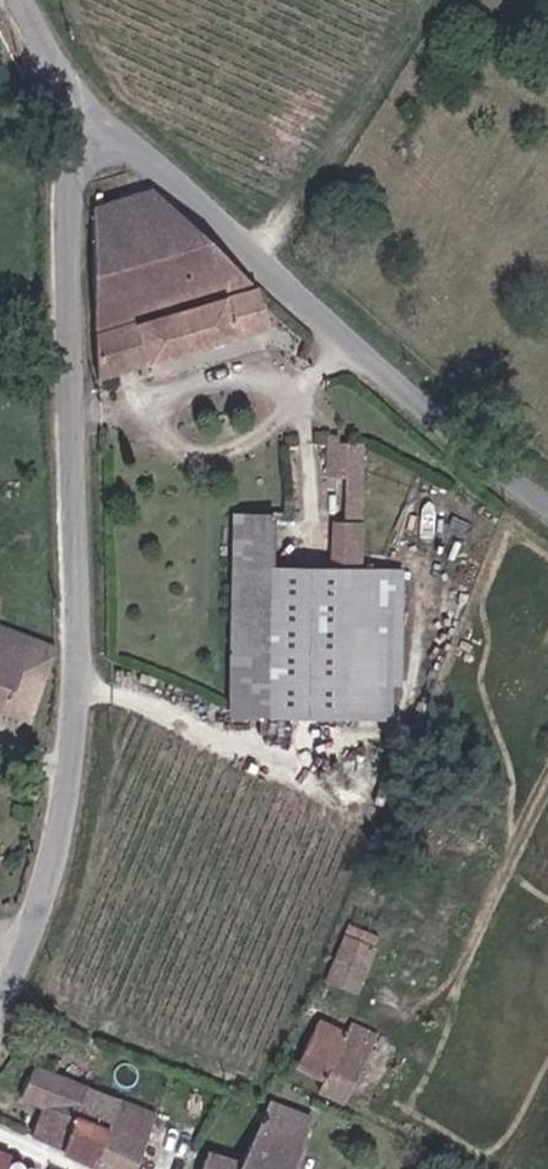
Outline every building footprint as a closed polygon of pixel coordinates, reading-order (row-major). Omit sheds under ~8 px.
[(207,281),(203,269),(228,262),(152,191),(93,211),(98,380),(268,330),(259,291),(237,271),(207,281)] [(237,271),(228,262),(203,269),(207,281),(237,271)] [(354,558),(354,548),(355,436),(330,436),(330,428),(322,428),(322,478),(337,478),(337,521),(327,521),(327,548),(327,558),(354,558)] [(383,717),(383,572),(354,571),(327,571),(265,571),(266,518),(227,518),(227,715),(267,715),(267,717),(383,717)] [(354,558),(327,558),(327,571),(354,571),(354,558)] [(401,572),(383,572),(383,717),(392,717),(392,687),(400,687),(401,572)] [(56,650),(0,629),(0,710),(29,721),(56,650)] [(374,948),(359,942),(364,930),(348,924),(325,982),(356,994),(374,948)] [(349,1025),(345,1034),(317,1021),(295,1067),(322,1080),(317,1090),(344,1103),(375,1037),(349,1025)] [(60,1152),(96,1168),(135,1168),(155,1115),(33,1067),(21,1098),(44,1107),(32,1138),(60,1152)] [(306,1118),(268,1105),(241,1164),(205,1154),(201,1168),(293,1168),(310,1120),(306,1118)] [(0,1152),(0,1168),(5,1168),(10,1157),(0,1152)]
